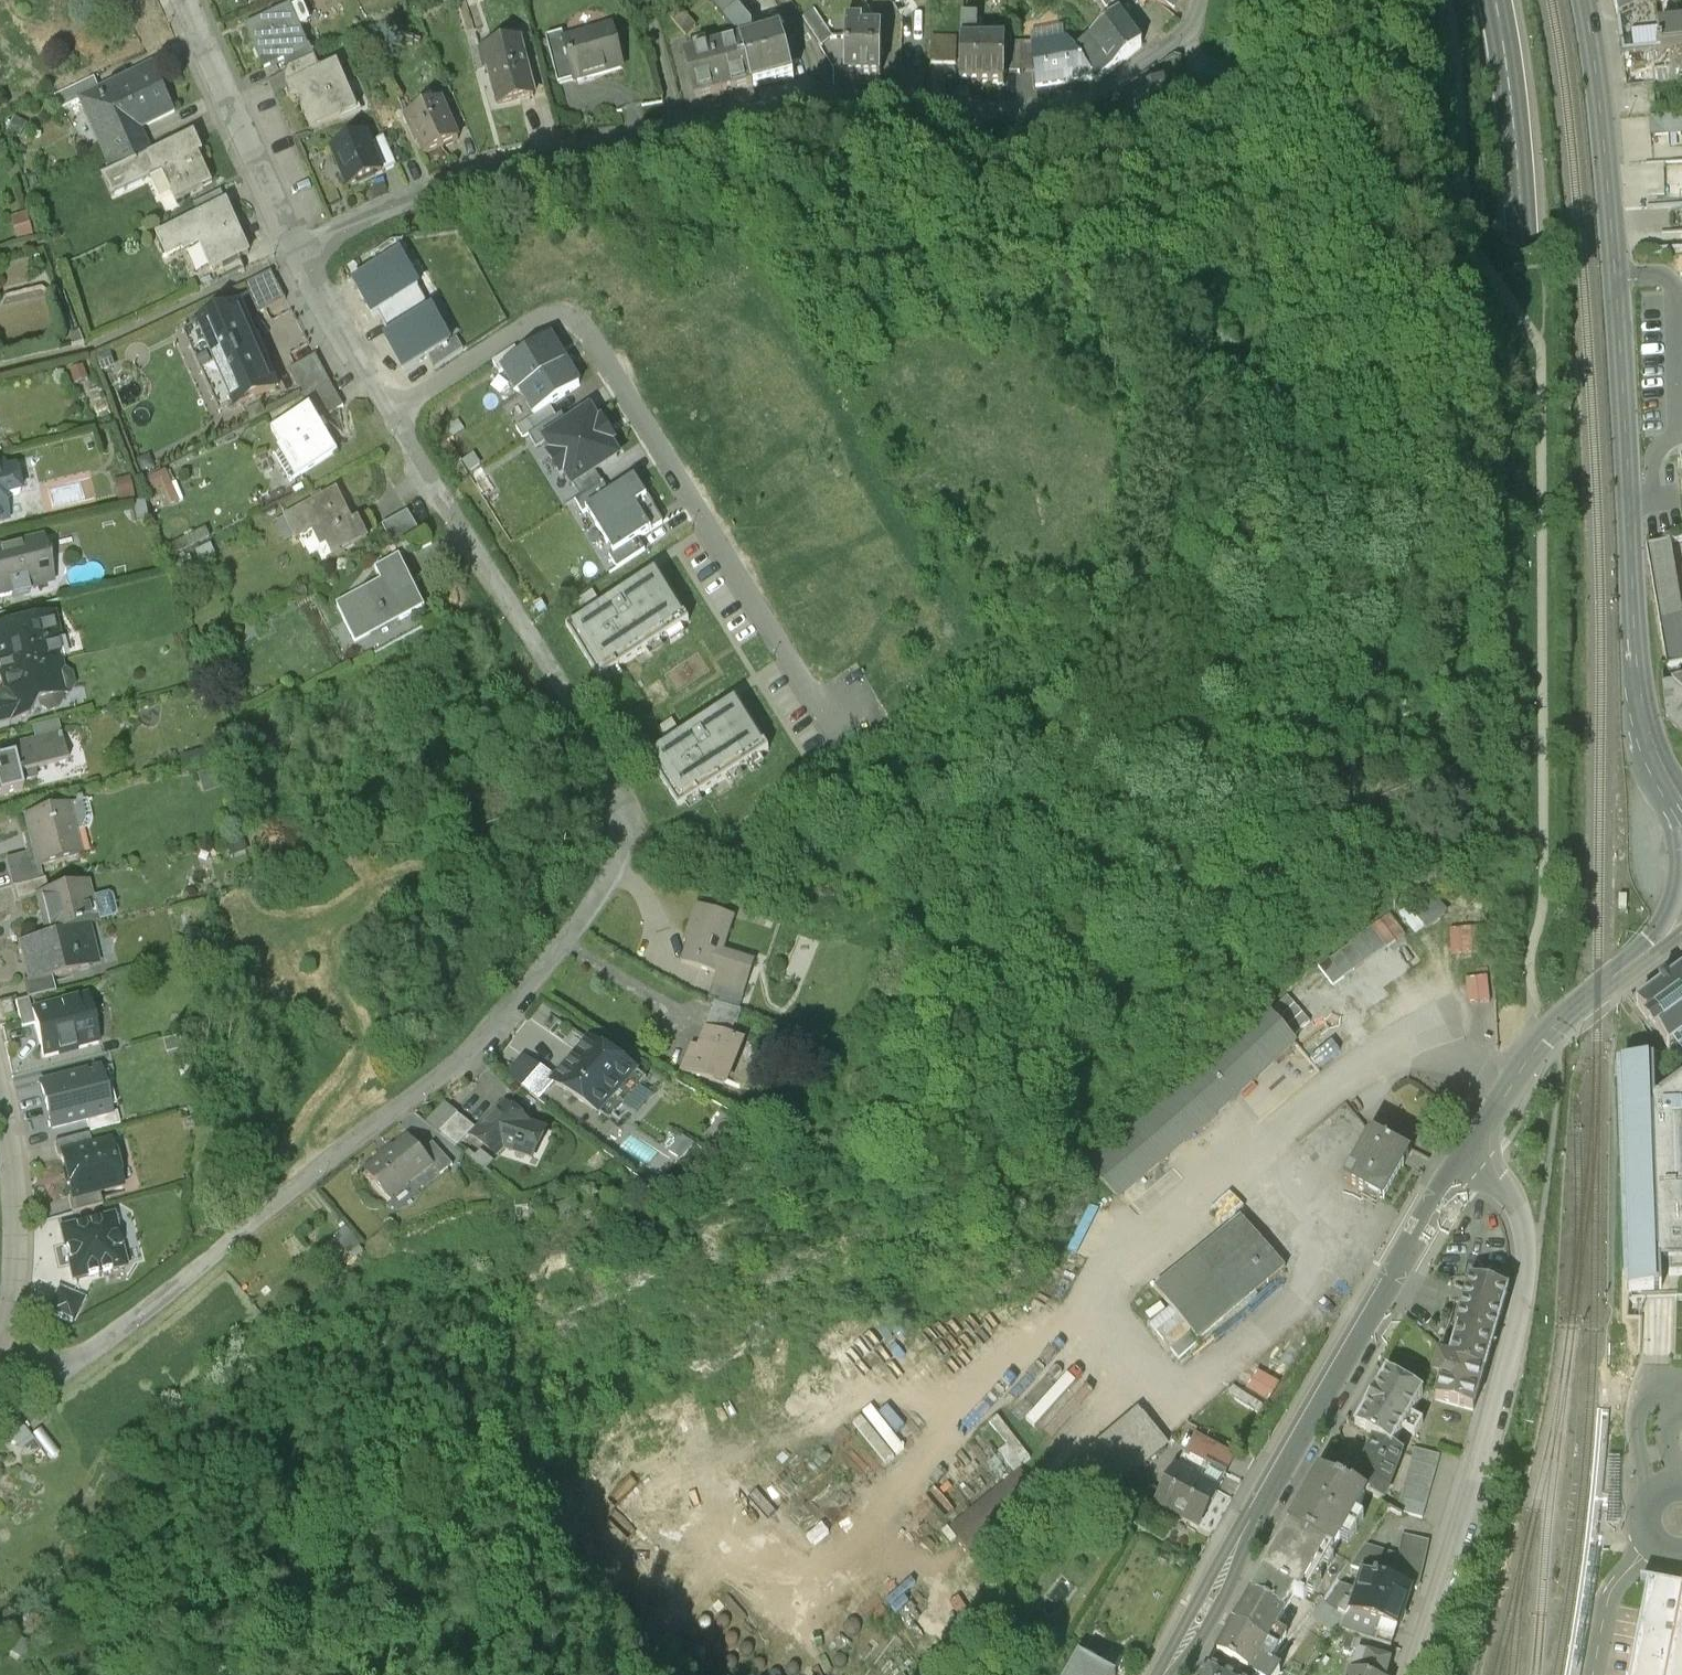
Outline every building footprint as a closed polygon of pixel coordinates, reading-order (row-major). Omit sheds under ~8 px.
[(739,3),(737,0),(718,0),(728,12),(739,3)] [(802,7),(820,34),(831,26),(814,0),(813,0),(802,7)] [(939,12),(957,12),(957,0),(939,0),(939,12)] [(976,1),(961,0),(959,63),(1003,65),(1004,52),(1004,25),(1005,15),(975,13),(976,1)] [(1119,0),(1118,0),(1089,22),(1111,53),(1142,31),(1119,0)] [(1618,18),(1655,1),(1657,0),(1614,0),(1618,18)] [(1655,1),(1618,18),(1620,29),(1660,15),(1655,1)] [(291,6),(287,8),(285,3),(263,12),(266,17),(247,25),(265,66),(285,58),(309,47),(300,26),(307,23),(310,17),(304,5),(299,4),(292,8),(291,6)] [(671,12),(685,29),(695,20),(680,3),(671,12)] [(742,34),(752,75),(793,65),(781,21),(752,28),(752,19),(739,3),(728,12),(727,13),(740,29),(742,34)] [(872,9),(845,8),(845,59),(880,60),(881,18),(877,17),(872,9)] [(931,20),(931,46),(955,46),(956,21),(931,20)] [(1068,24),(1032,27),(1035,67),(1093,61),(1096,64),(1111,53),(1089,22),(1075,33),(1068,24)] [(566,36),(564,37),(574,75),(622,62),(612,24),(566,36)] [(1020,26),(1004,25),(1004,52),(1019,53),(1020,26)] [(1658,27),(1660,50),(1669,49),(1681,48),(1681,25),(1658,27)] [(1658,27),(1620,30),(1623,53),(1660,50),(1658,27)] [(564,37),(566,36),(564,28),(546,33),(559,79),(574,75),(564,37)] [(742,34),(686,48),(695,87),(752,75),(742,34)] [(315,58),(310,47),(309,47),(285,58),(290,69),(315,58)] [(521,48),(490,56),(496,81),(494,82),(499,101),(532,92),(521,48)] [(1625,73),(1626,86),(1644,84),(1681,81),(1681,48),(1669,49),(1671,69),(1625,73)] [(1171,91),(1158,57),(1139,67),(1141,74),(1136,75),(1134,70),(1127,73),(1128,79),(1126,79),(1132,94),(1137,104),(1171,91)] [(320,71),(315,58),(290,69),(295,82),(320,71)] [(97,87),(79,95),(80,96),(87,112),(98,107),(111,136),(112,138),(136,127),(135,125),(172,108),(151,63),(97,87)] [(295,82),(287,85),(292,96),(298,93),(304,108),(303,109),(312,130),(359,109),(339,63),(320,71),(295,82)] [(91,75),(52,93),(58,106),(80,96),(79,95),(97,87),(91,75)] [(1124,109),(1137,104),(1132,94),(1120,99),(1124,109)] [(459,138),(442,100),(406,116),(419,144),(420,144),(425,154),(459,138)] [(1650,116),(1651,134),(1681,132),(1681,115),(1650,116)] [(136,127),(112,138),(111,136),(101,141),(107,155),(123,148),(142,140),(136,127)] [(152,150),(148,152),(148,154),(130,162),(123,148),(107,155),(113,168),(102,172),(111,192),(151,174),(149,170),(159,165),(174,199),(213,182),(200,152),(203,150),(195,131),(152,150)] [(371,144),(367,135),(332,149),(349,187),(382,173),(371,144)] [(142,140),(123,148),(130,162),(148,154),(148,152),(152,150),(147,137),(142,140)] [(371,144),(382,173),(397,167),(385,139),(371,144)] [(1646,161),(1648,206),(1681,205),(1681,159),(1646,161)] [(221,191),(195,203),(200,213),(201,213),(202,213),(223,204),(226,202),(221,191)] [(223,204),(202,213),(201,213),(200,213),(199,214),(199,215),(157,234),(167,254),(202,238),(208,252),(214,249),(220,263),(249,250),(240,232),(236,234),(223,204)] [(372,257),(379,269),(401,258),(408,254),(403,244),(390,246),(372,257)] [(379,312),(419,289),(401,258),(379,269),(355,284),(373,315),(379,312)] [(271,270),(245,282),(258,310),(285,297),(271,270)] [(419,289),(379,312),(391,334),(386,337),(404,370),(428,356),(450,343),(419,289)] [(240,303),(193,324),(200,340),(189,345),(201,370),(258,344),(240,303)] [(450,343),(428,356),(436,369),(464,351),(457,339),(450,343)] [(520,391),(565,364),(551,341),(504,370),(518,393),(520,391)] [(258,344),(201,370),(212,395),(223,390),(230,405),(276,384),(258,344)] [(519,347),(495,356),(500,367),(523,358),(519,347)] [(315,352),(287,366),(302,393),(330,379),(315,352)] [(565,364),(520,391),(534,414),(550,404),(580,386),(566,363),(565,364)] [(309,403),(271,426),(281,443),(272,449),(289,477),(337,448),(309,403)] [(523,437),(528,433),(557,416),(550,404),(534,414),(516,425),(523,437)] [(598,424),(590,411),(569,424),(545,439),(546,440),(553,452),(549,454),(561,473),(565,471),(573,484),(595,470),(618,456),(610,443),(613,440),(602,421),(598,424)] [(545,439),(569,424),(562,413),(557,416),(528,433),(536,446),(546,440),(545,439)] [(1,503),(5,496),(4,494),(21,490),(15,466),(0,470),(0,503),(1,503)] [(602,481),(595,470),(573,484),(580,494),(602,481)] [(586,507),(587,508),(613,550),(614,552),(638,537),(663,522),(634,477),(610,492),(586,507)] [(602,481),(580,494),(575,498),(583,511),(587,508),(586,507),(610,492),(603,481),(602,481)] [(336,488),(285,513),(296,535),(319,523),(325,535),(331,532),(340,549),(367,535),(359,517),(352,521),(336,488)] [(421,530),(405,505),(380,519),(394,543),(421,530)] [(2,548),(1,544),(0,544),(0,594),(13,591),(9,578),(26,574),(30,587),(55,581),(44,533),(18,540),(19,544),(2,548)] [(614,552),(613,550),(609,553),(617,565),(645,548),(638,537),(614,552)] [(1671,538),(1666,539),(1666,540),(1646,543),(1667,665),(1681,662),(1681,604),(1671,538)] [(398,554),(374,566),(381,580),(337,602),(345,618),(344,618),(353,637),(367,630),(365,627),(397,611),(400,617),(424,605),(398,554)] [(603,601),(566,624),(598,676),(689,620),(657,567),(619,591),(622,595),(606,605),(603,601)] [(21,590),(0,594),(0,606),(24,601),(21,590)] [(29,619),(28,617),(9,622),(9,624),(0,626),(0,670),(1,674),(61,659),(65,658),(65,657),(68,651),(64,637),(60,638),(54,613),(29,619)] [(1,674),(5,690),(1,691),(0,692),(0,721),(12,718),(12,719),(28,715),(37,701),(39,700),(41,705),(48,710),(57,707),(62,700),(61,695),(69,693),(74,685),(71,674),(63,669),(61,659),(1,674)] [(1673,681),(1681,689),(1681,679),(1673,681)] [(1673,681),(1663,682),(1665,697),(1667,719),(1668,718),(1681,732),(1681,689),(1673,681)] [(683,729),(646,753),(679,805),(769,749),(736,696),(699,720),(702,724),(686,734),(683,729)] [(10,747),(12,754),(0,757),(0,794),(23,788),(21,779),(38,775),(36,769),(68,761),(61,734),(10,747)] [(68,805),(25,816),(34,853),(38,867),(40,866),(81,856),(68,805)] [(34,853),(5,860),(12,887),(43,879),(40,866),(38,867),(34,853)] [(43,879),(12,887),(16,902),(37,897),(36,895),(46,892),(43,879)] [(84,883),(68,887),(65,883),(57,885),(56,890),(46,892),(36,895),(37,897),(46,935),(88,925),(89,925),(89,924),(113,917),(116,914),(111,897),(108,895),(88,900),(84,883)] [(1627,896),(1619,896),(1619,909),(1627,909),(1627,896)] [(1437,899),(1418,915),(1428,927),(1447,911),(1437,899)] [(734,917),(698,904),(689,932),(698,935),(695,944),(690,942),(684,962),(718,973),(739,980),(745,961),(722,953),(734,917)] [(1385,921),(1319,953),(1330,976),(1396,944),(1385,921)] [(46,935),(19,942),(24,964),(29,967),(32,980),(33,982),(51,977),(91,967),(87,951),(92,942),(88,925),(46,935)] [(1397,971),(1411,965),(1404,947),(1390,953),(1397,971)] [(739,980),(718,973),(709,999),(719,1002),(739,1010),(748,983),(739,980)] [(1637,1007),(1669,1049),(1673,1046),(1681,1059),(1681,974),(1637,1007)] [(51,977),(33,982),(32,980),(22,983),(26,999),(28,998),(54,992),(51,977)] [(88,997),(32,1011),(35,1024),(43,1057),(99,1043),(88,997)] [(26,999),(16,1002),(22,1027),(35,1024),(32,1011),(28,998),(26,999)] [(739,1010),(719,1002),(709,1030),(731,1038),(736,1023),(739,1025),(743,1012),(739,1010)] [(1266,1002),(1086,1153),(1116,1189),(1296,1038),(1266,1002)] [(731,1038),(709,1030),(698,1061),(691,1058),(683,1080),(726,1094),(743,1042),(731,1038)] [(648,1088),(590,1043),(557,1088),(554,1091),(555,1092),(612,1136),(648,1088)] [(554,1091),(557,1088),(525,1062),(509,1083),(540,1111),(555,1092),(554,1091)] [(1681,1278),(1681,1082),(1659,1098),(1655,1099),(1654,1062),(1621,1063),(1629,1293),(1657,1291),(1662,1291),(1661,1265),(1669,1265),(1669,1278),(1681,1278)] [(98,1070),(41,1084),(52,1130),(86,1121),(110,1115),(98,1070)] [(110,1115),(86,1121),(90,1135),(120,1127),(116,1114),(110,1115)] [(482,1145),(450,1117),(431,1136),(460,1163),(474,1150),(476,1151),(482,1145)] [(532,1141),(508,1118),(482,1145),(476,1151),(500,1174),(505,1168),(535,1181),(549,1147),(532,1141)] [(89,1135),(55,1144),(58,1159),(63,1158),(62,1156),(92,1149),(89,1135)] [(1408,1156),(1371,1135),(1345,1182),(1382,1203),(1383,1201),(1385,1202),(1404,1167),(1403,1166),(1408,1156)] [(92,1149),(62,1156),(63,1158),(73,1198),(73,1201),(99,1194),(120,1189),(109,1144),(92,1149)] [(423,1168),(410,1150),(369,1182),(394,1215),(435,1184),(435,1183),(423,1168)] [(423,1168),(435,1183),(435,1184),(444,1195),(456,1185),(436,1158),(423,1168)] [(99,1194),(73,1201),(73,1198),(68,1199),(72,1215),(102,1208),(99,1194)] [(1240,1216),(1153,1288),(1197,1341),(1284,1269),(1240,1216)] [(112,1220),(61,1232),(73,1282),(123,1270),(112,1220)] [(1508,1290),(1470,1279),(1457,1329),(1458,1330),(1493,1340),(1500,1319),(1508,1290)] [(83,1303),(59,1292),(48,1316),(72,1327),(83,1303)] [(1493,1340),(1458,1330),(1450,1360),(1449,1362),(1484,1372),(1493,1340)] [(1484,1372),(1449,1362),(1450,1360),(1439,1357),(1433,1377),(1441,1380),(1436,1400),(1473,1410),(1484,1372)] [(1387,1376),(1356,1430),(1374,1440),(1392,1451),(1393,1449),(1403,1431),(1415,1437),(1423,1424),(1412,1417),(1423,1397),(1387,1376)] [(1009,1438),(1002,1444),(1016,1463),(1033,1450),(1002,1409),(993,1416),(1009,1438)] [(1140,1409),(1063,1471),(1091,1506),(1168,1443),(1140,1409)] [(956,1450),(974,1488),(1001,1475),(983,1437),(956,1450)] [(1392,1451),(1374,1440),(1352,1493),(1353,1493),(1381,1504),(1387,1496),(1403,1454),(1393,1449),(1392,1451)] [(1440,1456),(1415,1449),(1411,1461),(1437,1468),(1440,1456)] [(1227,1476),(1186,1453),(1177,1470),(1218,1493),(1227,1476)] [(1437,1468),(1411,1461),(1408,1474),(1433,1481),(1437,1468)] [(1218,1493),(1177,1470),(1157,1506),(1199,1529),(1218,1494),(1218,1493)] [(1433,1481),(1408,1474),(1404,1487),(1430,1494),(1433,1481)] [(1322,1481),(1305,1514),(1302,1512),(1290,1532),(1333,1558),(1365,1501),(1353,1493),(1351,1496),(1321,1478),(1320,1480),(1322,1481)] [(1430,1494),(1404,1487),(1401,1499),(1426,1506),(1430,1494)] [(1426,1506),(1401,1499),(1397,1512),(1423,1519),(1426,1506)] [(1333,1558),(1290,1532),(1263,1579),(1295,1599),(1305,1604),(1333,1558)] [(1403,1533),(1393,1555),(1364,1546),(1351,1568),(1363,1573),(1412,1589),(1417,1591),(1428,1543),(1403,1533)] [(1412,1589),(1363,1573),(1350,1613),(1398,1630),(1412,1589)] [(1263,1579),(1234,1628),(1277,1654),(1285,1640),(1274,1633),(1295,1599),(1263,1579)] [(1673,1589),(1643,1583),(1625,1674),(1681,1674),(1681,1591),(1673,1589)] [(1398,1630),(1350,1613),(1344,1631),(1370,1641),(1391,1649),(1398,1630)] [(1234,1628),(1217,1657),(1246,1674),(1279,1674),(1280,1673),(1270,1667),(1277,1654),(1234,1628)] [(1391,1649),(1370,1641),(1366,1654),(1391,1662),(1395,1651),(1391,1649)] [(1359,1652),(1353,1673),(1359,1674),(1387,1674),(1391,1662),(1366,1654),(1359,1652)] [(1078,1655),(1066,1674),(1113,1674),(1078,1655)] [(1216,1657),(1206,1674),(1246,1674),(1217,1657),(1216,1657)]
